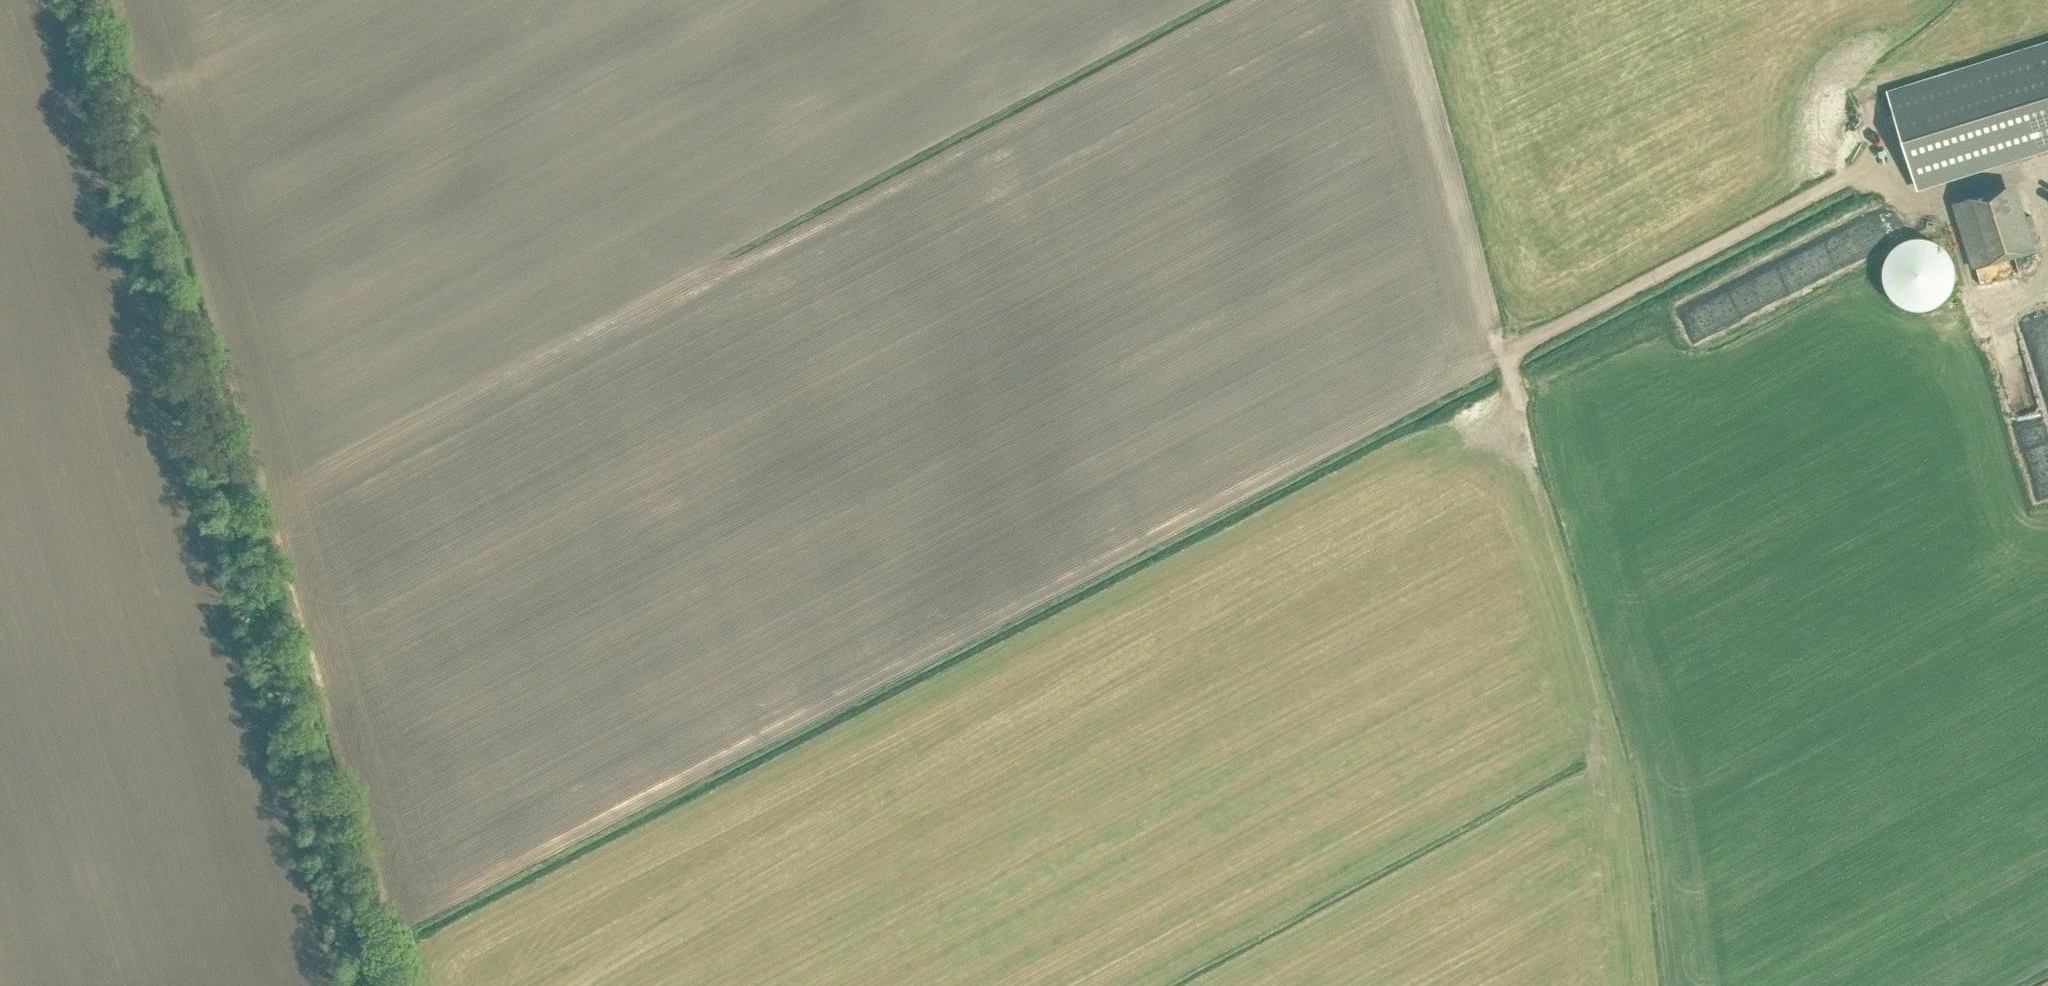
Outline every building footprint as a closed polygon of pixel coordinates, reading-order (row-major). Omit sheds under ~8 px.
[(1888,97),(1916,186),(2047,145),(2047,46),(1888,97)] [(2042,249),(2032,215),(2025,217),(2015,182),(1951,201),(1971,269),(2042,249)] [(1946,254),(1938,245),(1928,240),(1916,238),(1906,240),(1897,246),(1890,253),(1885,263),(1884,273),(1886,283),(1891,293),(1899,300),(1908,304),(1919,305),(1930,303),(1940,296),(1947,287),(1951,276),(1950,265),(1946,254)] [(1806,250),(1818,275),(1841,265),(1829,240),(1806,250)]
